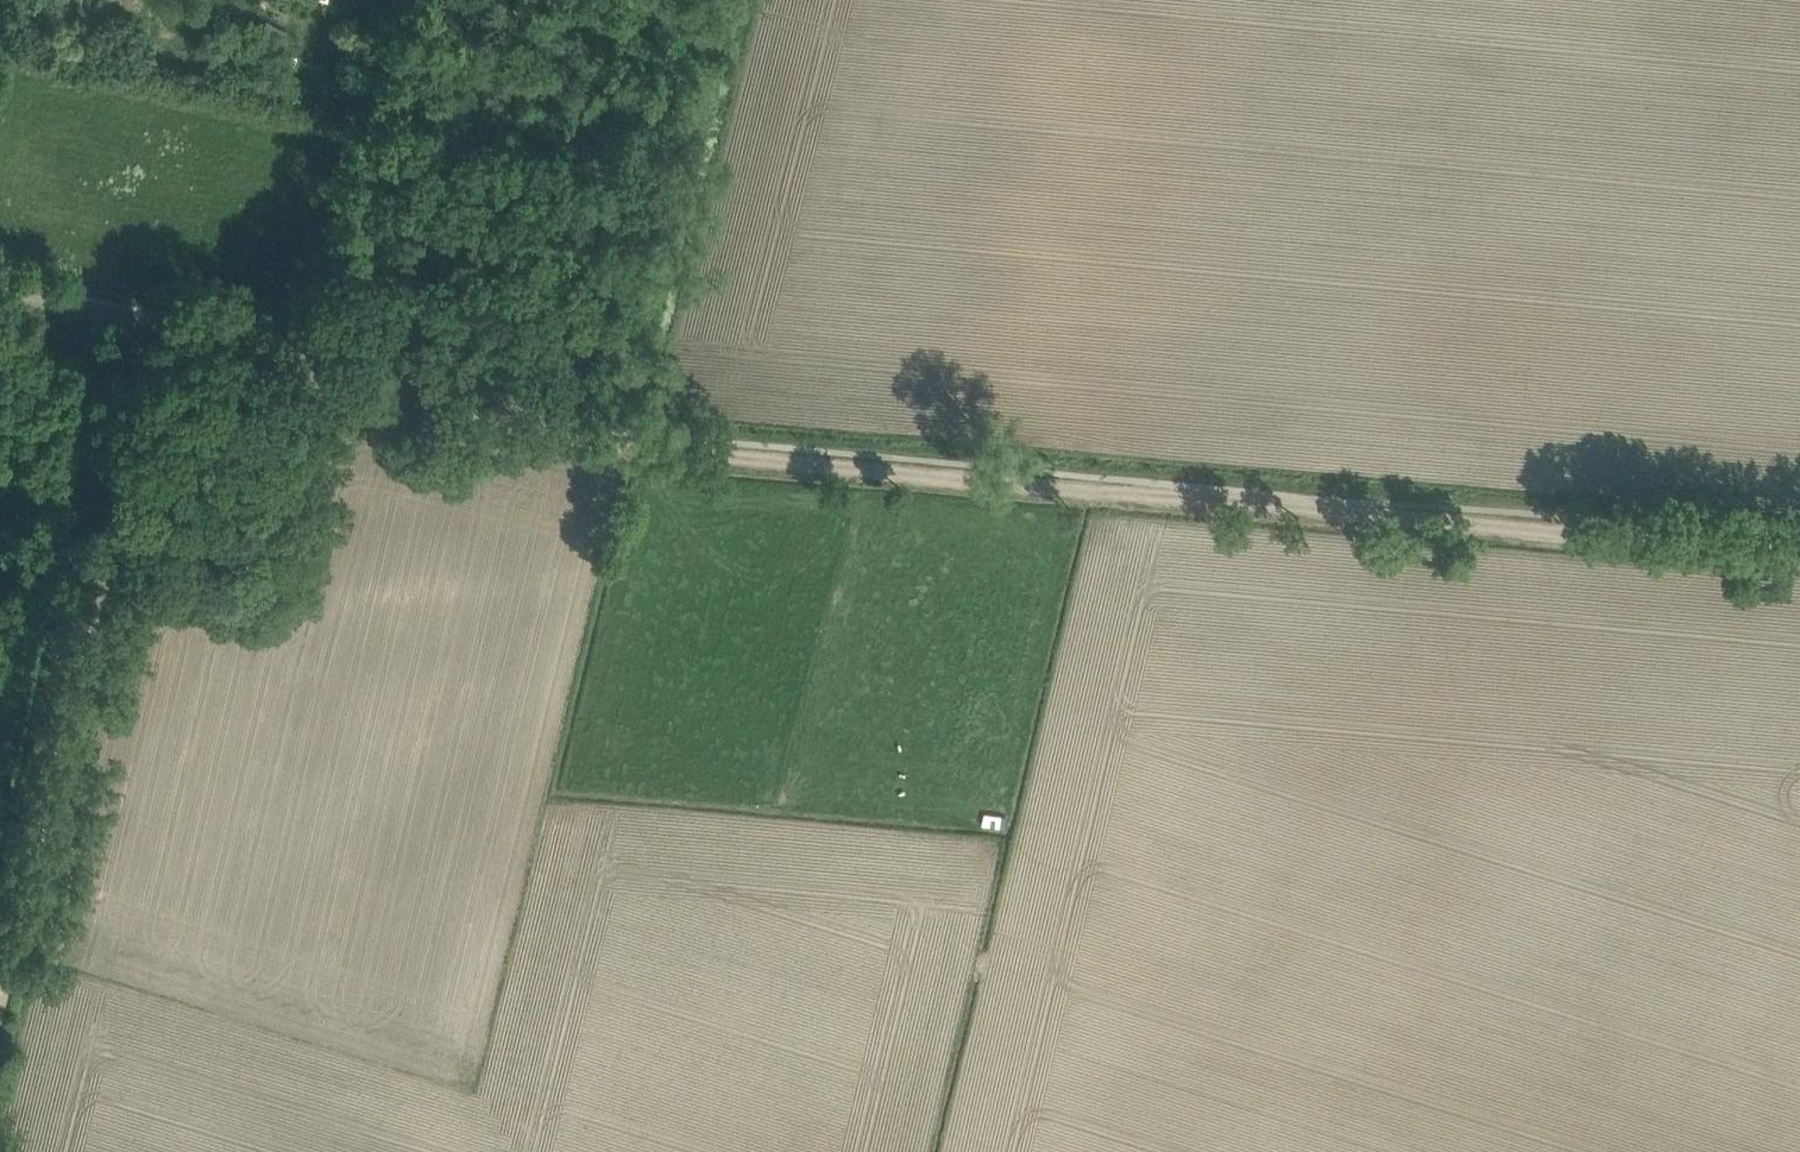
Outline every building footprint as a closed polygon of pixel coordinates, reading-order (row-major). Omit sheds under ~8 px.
[(275,41),(282,28),(262,17),(255,31),(275,41)]
